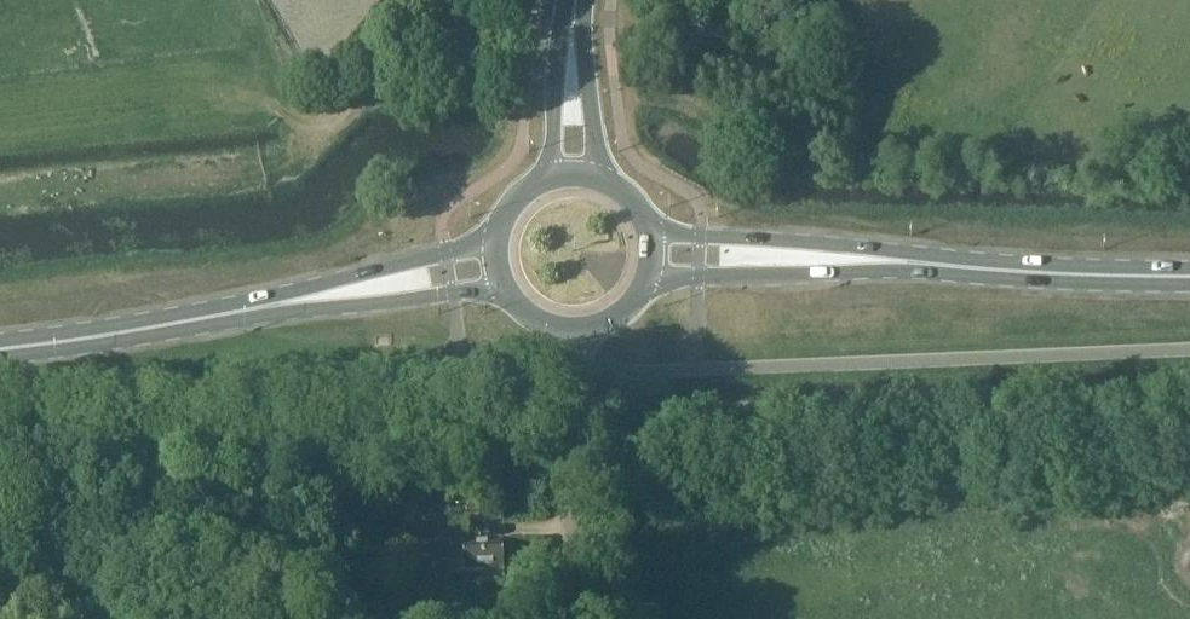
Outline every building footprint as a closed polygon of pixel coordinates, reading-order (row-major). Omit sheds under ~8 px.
[(454,539),(453,501),(420,502),(421,525),(424,525),(425,540),(454,539)] [(503,540),(454,542),(455,567),(486,566),(486,583),(505,582),(505,565),(503,540)]
